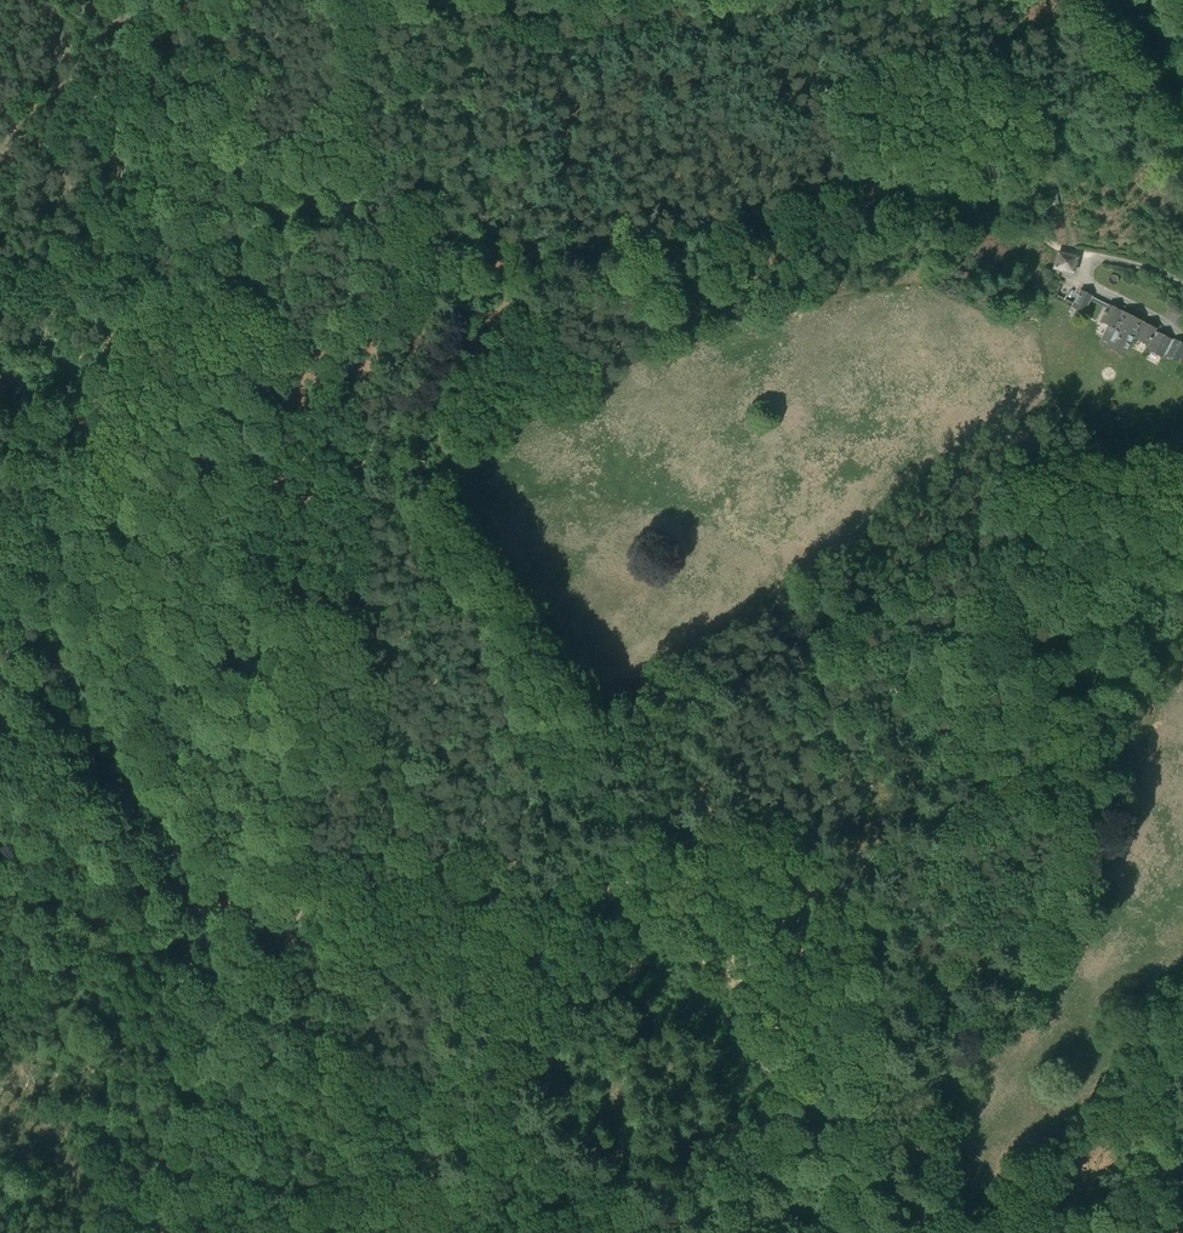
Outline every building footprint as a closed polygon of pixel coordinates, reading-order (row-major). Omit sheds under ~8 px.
[(1043,204),(1056,203),(1055,190),(1042,191),(1043,204)] [(1058,268),(1074,272),(1077,257),(1062,253),(1058,268)] [(1071,307),(1084,313),(1093,296),(1080,289),(1071,307)] [(1109,305),(1100,321),(1116,328),(1107,346),(1124,354),(1133,337),(1147,344),(1145,348),(1162,356),(1164,353),(1166,354),(1166,355),(1177,360),(1182,348),(1182,344),(1174,339),(1173,341),(1154,331),(1156,329),(1109,305)] [(1166,568),(1162,552),(1146,555),(1150,572),(1166,568)] [(1148,572),(1145,553),(1136,555),(1139,569),(1141,569),(1142,573),(1148,572)]
